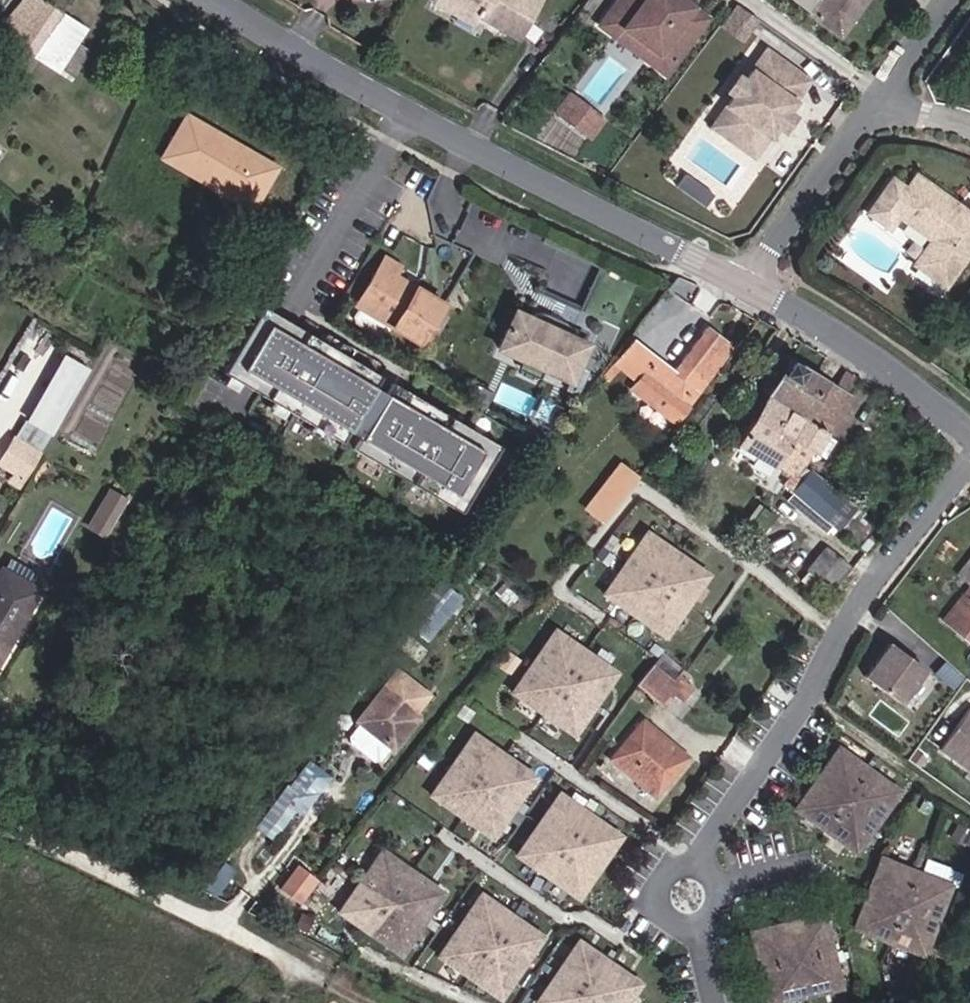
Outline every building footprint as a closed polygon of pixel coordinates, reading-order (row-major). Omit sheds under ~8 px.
[(85,30),(58,13),(43,3),(39,0),(22,0),(0,28),(0,37),(70,81),(90,53),(76,43),(85,30)] [(43,3),(58,13),(66,0),(45,0),(43,3)] [(512,0),(435,0),(433,3),(467,24),(471,17),(479,6),(500,19),(512,0)] [(537,0),(512,0),(500,19),(479,6),(471,17),(513,42),(537,0)] [(609,19),(658,57),(664,49),(680,60),(711,19),(686,0),(682,0),(680,2),(677,0),(623,0),(609,19)] [(813,14),(846,38),(873,0),(823,0),(813,14)] [(609,19),(603,26),(669,75),(680,60),(664,49),(658,57),(609,19)] [(726,107),(769,140),(778,128),(782,122),(778,119),(783,113),(786,115),(789,111),(812,80),(771,48),(746,83),(734,99),(729,95),(722,105),(726,107)] [(741,79),(729,95),(734,99),(746,83),(741,79)] [(566,116),(571,119),(584,102),(579,99),(566,116)] [(595,111),(584,102),(571,119),(582,128),(595,111)] [(726,107),(709,129),(752,161),(769,140),(726,107)] [(600,114),(595,111),(582,128),(587,131),(600,114)] [(782,122),(778,128),(784,132),(796,116),(789,111),(786,115),(783,113),(778,119),(782,122)] [(285,166),(190,113),(162,162),(258,215),(285,166)] [(923,256),(954,279),(969,257),(969,208),(964,204),(967,200),(924,171),(914,185),(900,175),(878,205),(910,228),(919,216),(940,232),(923,256)] [(395,277),(401,267),(384,257),(356,306),(360,308),(354,317),(355,323),(380,337),(386,336),(392,326),(422,344),(444,306),(415,289),(395,277)] [(415,289),(421,279),(401,267),(395,277),(415,289)] [(961,299),(969,305),(969,287),(961,299)] [(224,369),(343,438),(375,383),(382,372),(262,303),(224,369)] [(533,320),(514,312),(497,348),(569,380),(586,344),(566,335),(568,330),(565,325),(560,321),(559,321),(554,317),(551,316),(546,315),(541,315),(535,316),(533,320)] [(672,370),(654,355),(643,369),(676,395),(665,410),(676,418),(732,347),(706,327),(672,370)] [(631,374),(634,376),(652,354),(630,337),(613,360),(631,374)] [(86,368),(64,355),(14,440),(36,453),(86,368)] [(796,477),(803,466),(813,453),(791,441),(827,381),(788,358),(736,445),(772,466),(773,465),(796,477)] [(643,369),(631,383),(665,410),(676,395),(643,369)] [(850,394),(858,379),(845,371),(835,385),(850,394)] [(354,444),(463,508),(502,441),(393,378),(387,389),(354,444)] [(824,436),(850,394),(835,385),(827,381),(791,441),(813,453),(824,460),(834,442),(824,436)] [(343,438),(354,444),(387,389),(375,383),(343,438)] [(37,453),(36,453),(14,440),(0,463),(0,464),(23,478),(37,453)] [(583,508),(599,520),(635,474),(619,462),(583,508)] [(796,477),(786,491),(788,493),(834,529),(835,530),(837,528),(850,511),(854,507),(803,466),(796,477)] [(827,537),(834,529),(788,493),(783,501),(827,537)] [(102,538),(107,529),(111,532),(126,506),(105,494),(85,528),(102,538)] [(857,543),(871,527),(850,511),(837,528),(857,543)] [(703,580),(708,574),(690,562),(646,532),(604,594),(666,636),(703,580)] [(866,552),(876,539),(869,534),(859,546),(866,552)] [(831,590),(850,566),(825,545),(806,569),(831,590)] [(703,580),(711,586),(725,566),(700,548),(690,562),(708,574),(703,580)] [(969,642),(969,555),(955,574),(969,585),(941,621),(969,642)] [(0,570),(0,654),(36,592),(0,570)] [(447,615),(433,604),(416,627),(429,637),(447,615)] [(515,690),(577,732),(618,670),(556,628),(515,690)] [(862,680),(898,704),(921,668),(884,645),(862,680)] [(696,682),(661,653),(636,684),(664,706),(672,695),(681,701),(696,682)] [(411,717),(427,697),(392,670),(354,720),(391,749),(406,731),(403,728),(411,717)] [(969,765),(969,705),(942,747),(969,765)] [(406,731),(414,720),(411,717),(403,728),(406,731)] [(654,794),(686,756),(643,721),(612,759),(654,794)] [(494,836),(536,775),(475,732),(433,793),(494,836)] [(795,808),(856,851),(899,790),(838,747),(795,808)] [(303,757),(258,829),(276,840),(297,806),(307,812),(331,774),(303,757)] [(578,896),(622,835),(561,792),(518,853),(578,896)] [(340,909),(401,952),(444,890),(383,848),(340,909)] [(855,926),(924,953),(952,884),(882,856),(855,926)] [(279,887),(300,904),(321,879),(299,862),(279,887)] [(439,953),(501,996),(543,934),(482,892),(439,953)] [(767,1002),(839,986),(823,913),(751,929),(767,1002)] [(640,981),(579,938),(536,999),(542,1002),(625,1002),(640,981)]
